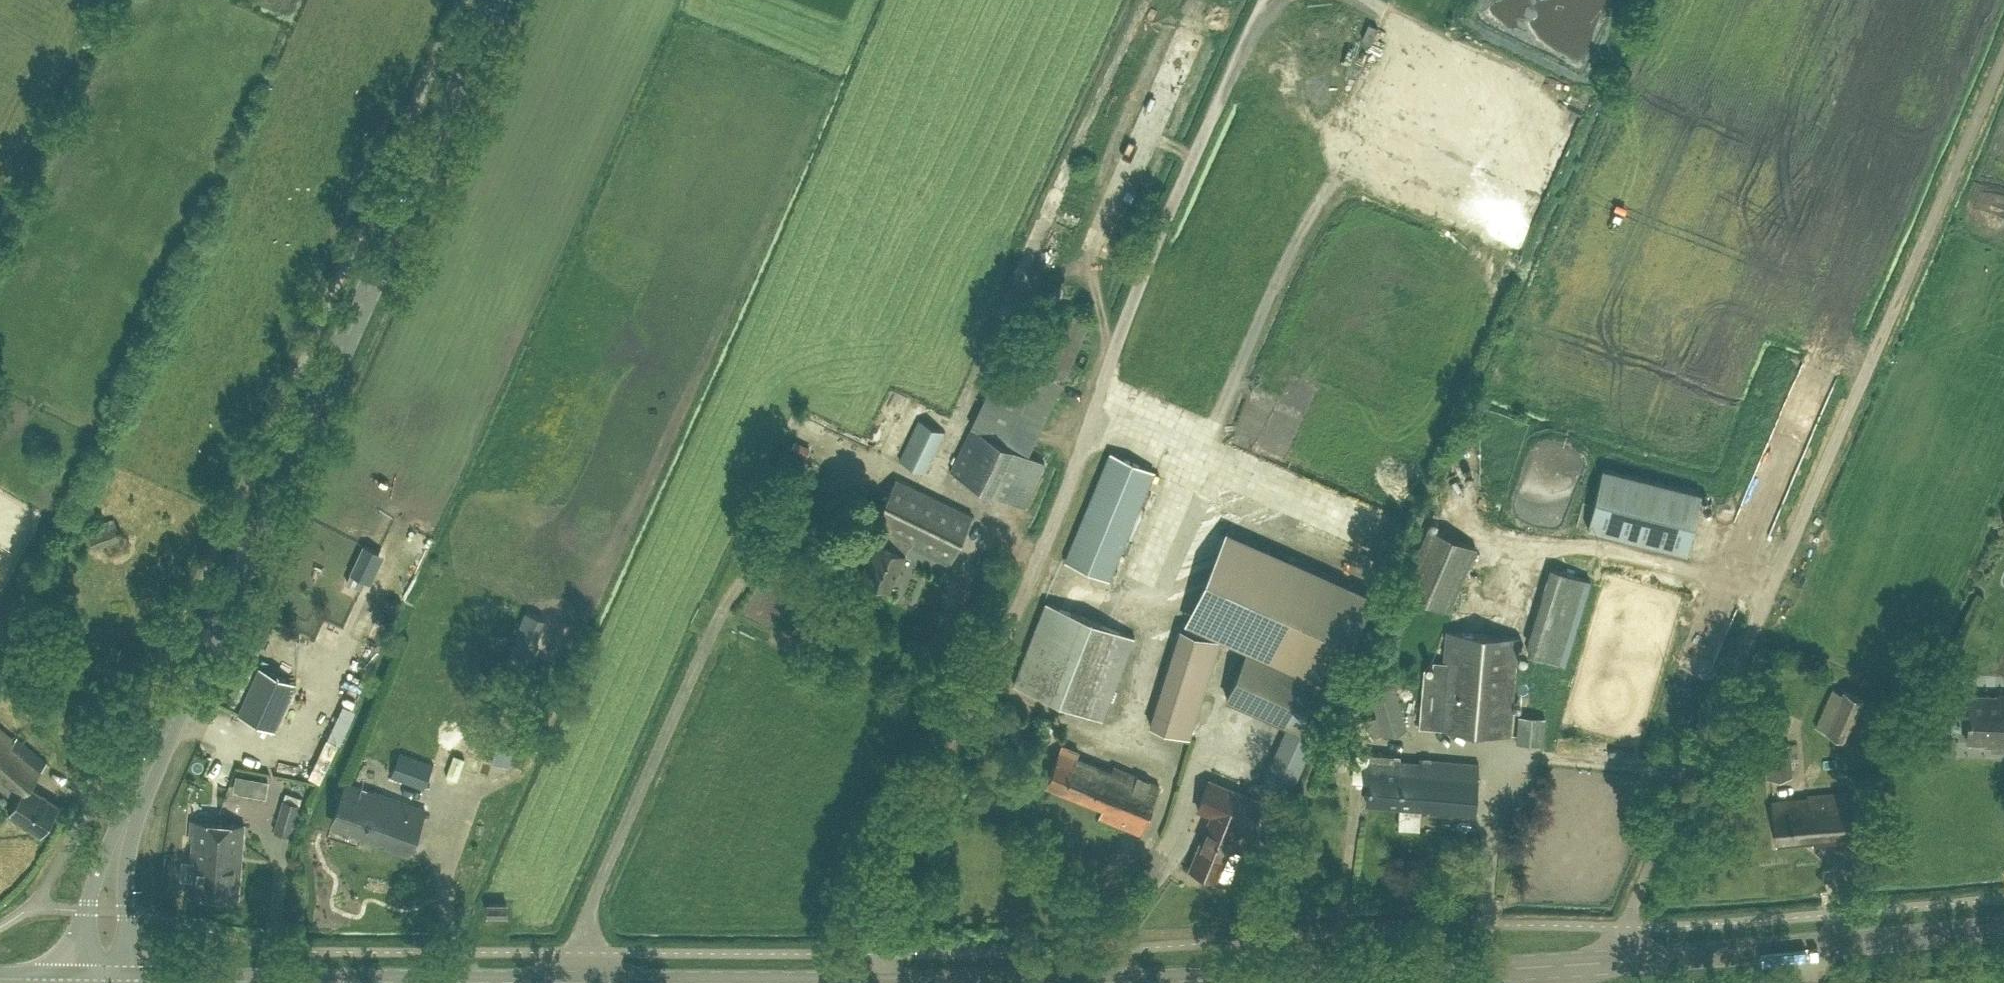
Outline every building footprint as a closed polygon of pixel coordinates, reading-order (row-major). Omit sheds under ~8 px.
[(1361,37),(1364,38),(1371,41),(1377,26),(1370,23),(1368,22),(1361,37)] [(1006,354),(972,425),(1026,452),(1060,380),(1033,367),(1006,354)] [(925,471),(944,430),(918,418),(898,458),(925,471)] [(1025,505),(1046,461),(1026,452),(972,425),(951,470),(1005,496),(1025,505)] [(1109,578),(1154,470),(1110,451),(1065,559),(1109,578)] [(1686,551),(1701,491),(1602,466),(1587,526),(1686,551)] [(949,562),(973,514),(896,477),(873,522),(890,529),(883,542),(877,540),(861,574),(889,587),(905,553),(902,552),(907,542),(949,562)] [(87,527),(94,546),(121,536),(114,517),(87,527)] [(1448,609),(1476,545),(1429,525),(1401,589),(1448,609)] [(1288,556),(1246,650),(1226,696),(1291,725),(1314,735),(1335,689),(1376,595),(1288,556)] [(1566,655),(1590,578),(1551,566),(1528,643),(1566,655)] [(362,587),(366,579),(350,571),(346,580),(362,587)] [(978,575),(968,596),(983,602),(992,582),(978,575)] [(1103,718),(1135,635),(1047,601),(1015,683),(1103,718)] [(1510,733),(1518,635),(1446,629),(1443,660),(1433,660),(1432,668),(1424,667),(1419,725),(1510,733)] [(534,642),(517,635),(512,647),(530,654),(534,642)] [(259,663),(237,712),(275,729),(297,680),(259,663)] [(1845,738),(1863,698),(1832,684),(1814,724),(1845,738)] [(1968,693),(1966,740),(1992,741),(1992,744),(2003,744),(2003,694),(1968,693)] [(1542,743),(1545,716),(1518,713),(1515,740),(1542,743)] [(1291,725),(1267,781),(1289,790),(1314,735),(1291,725)] [(1946,755),(1951,733),(1922,725),(1916,747),(1946,755)] [(0,727),(0,786),(17,800),(9,813),(40,832),(58,803),(28,784),(47,760),(17,735),(14,739),(0,727)] [(515,745),(471,733),(460,730),(454,751),(464,754),(491,761),(509,766),(515,745)] [(327,737),(309,775),(319,780),(338,742),(327,737)] [(1767,777),(1792,775),(1789,742),(1764,744),(1767,777)] [(1111,770),(1059,749),(1045,783),(1102,806),(1098,815),(1139,832),(1159,784),(1114,764),(1111,770)] [(423,789),(433,764),(400,751),(390,775),(423,789)] [(1424,761),(1394,759),(1394,753),(1371,751),(1366,801),(1421,806),(1421,810),(1475,815),(1478,762),(1424,757),(1424,761)] [(239,790),(270,794),(273,776),(242,772),(239,790)] [(1232,848),(1241,825),(1254,796),(1253,796),(1209,778),(1196,808),(1211,814),(1205,829),(1190,867),(1216,877),(1229,847),(1232,848)] [(374,790),(346,780),(333,819),(369,831),(367,839),(408,854),(425,808),(374,789),(374,790)] [(1859,839),(1854,789),(1853,789),(1853,790),(1807,794),(1808,797),(1772,800),(1776,842),(1812,839),(1812,842),(1858,838),(1858,839),(1859,839)] [(290,833),(299,802),(283,797),(274,829),(290,833)] [(184,859),(182,876),(190,876),(189,892),(214,893),(219,821),(192,819),(191,836),(194,837),(192,860),(184,859)] [(219,821),(214,893),(238,895),(244,823),(219,821)] [(507,913),(507,902),(488,902),(488,913),(507,913)]
